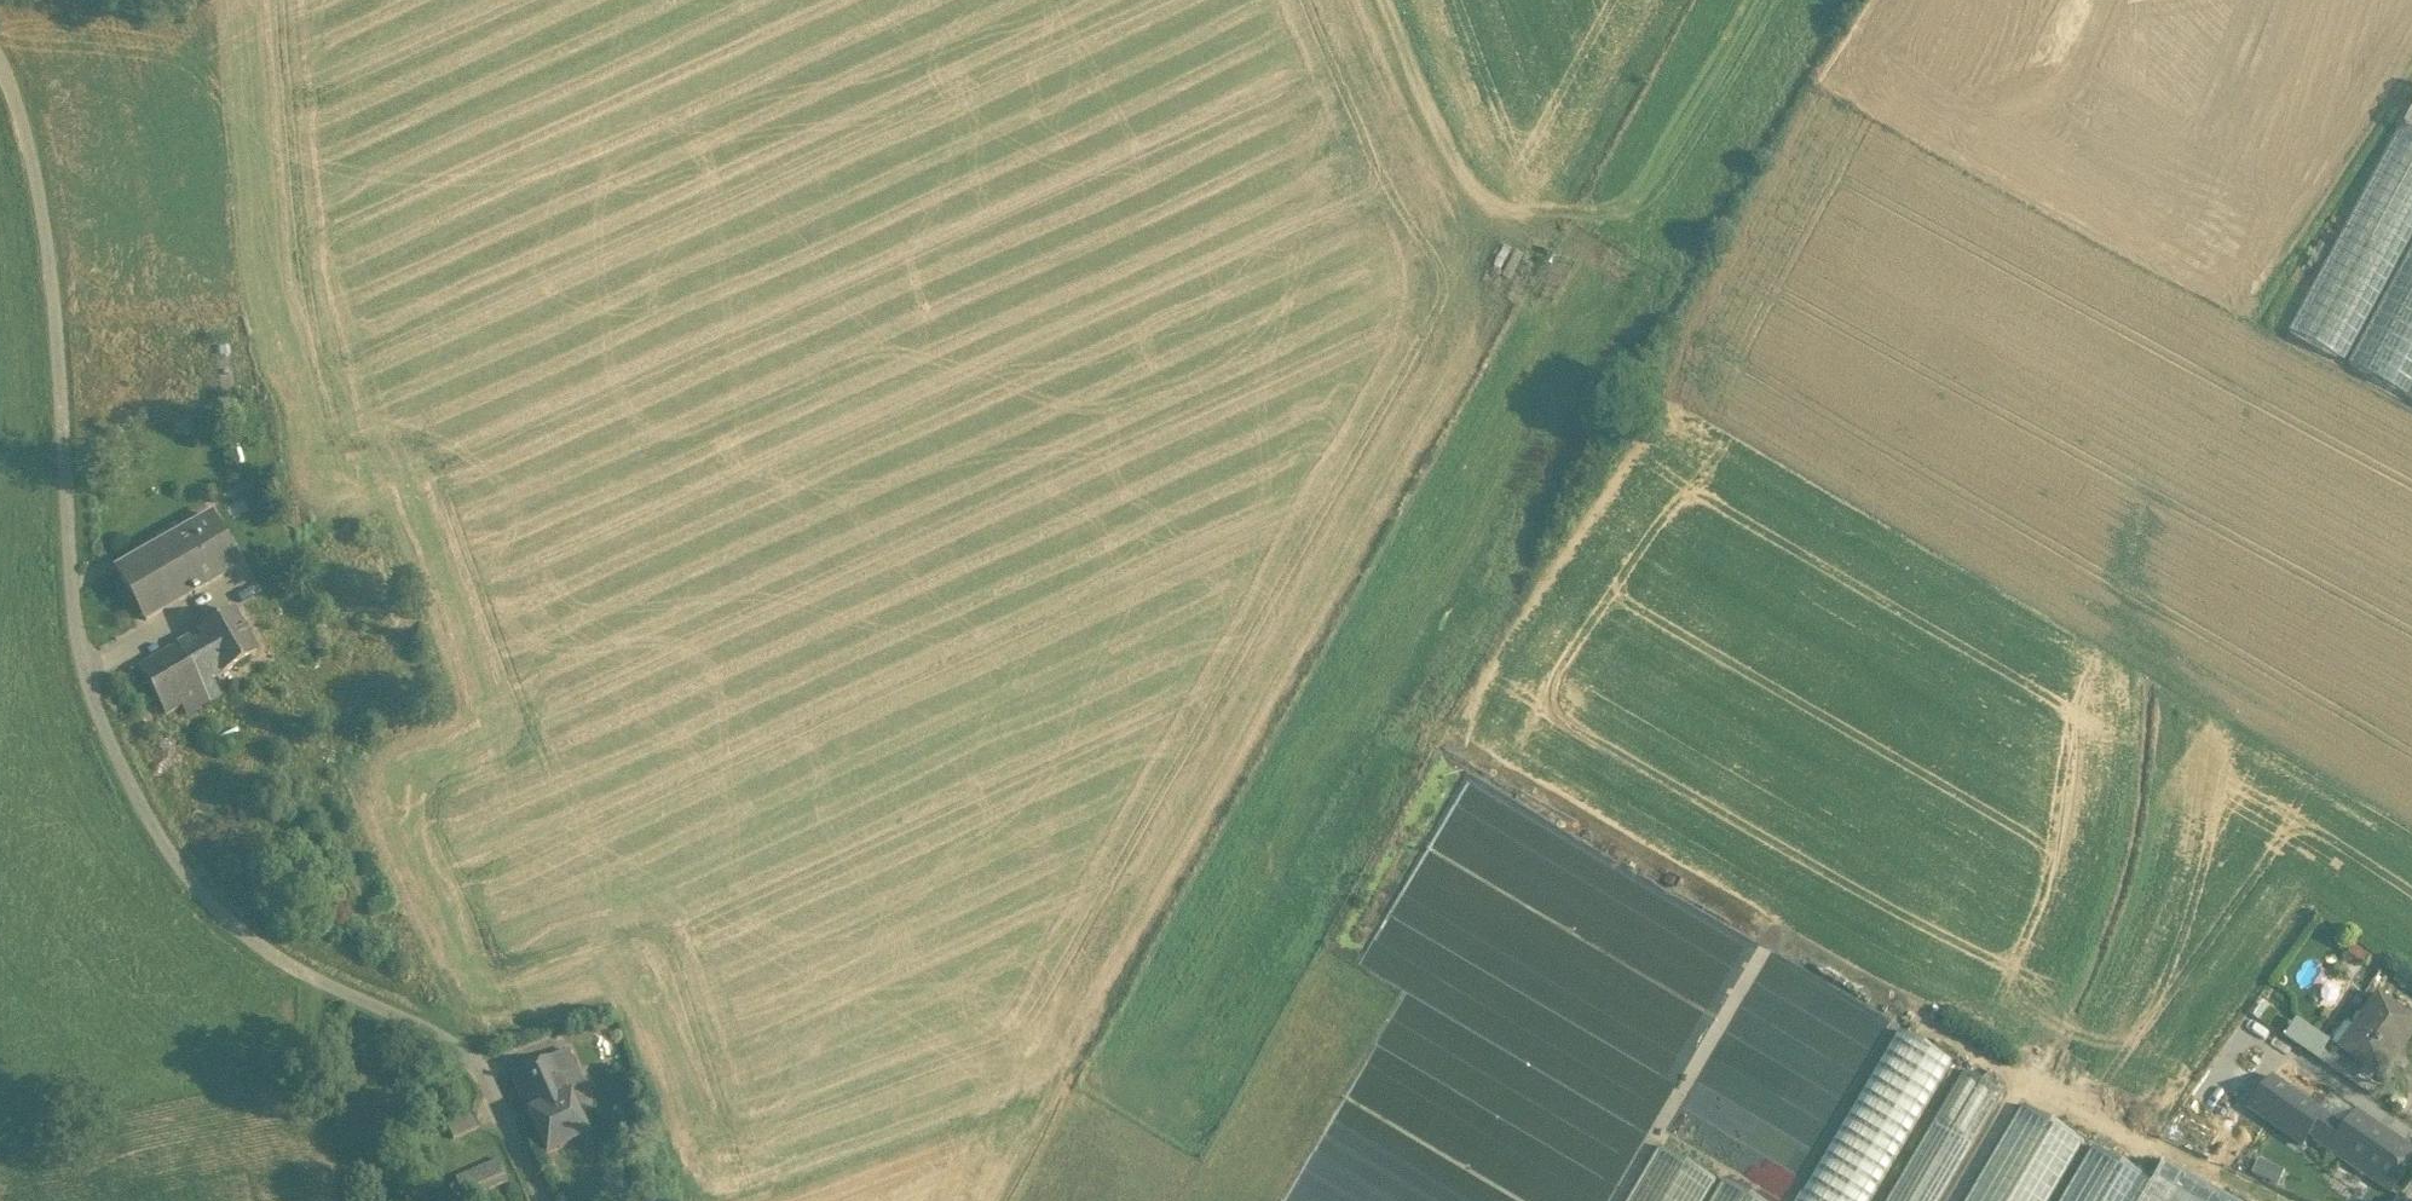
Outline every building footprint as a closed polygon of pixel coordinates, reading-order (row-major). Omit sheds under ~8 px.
[(2288,333),(2344,363),(2411,239),(2411,132),(2401,126),(2288,333)] [(2349,366),(2411,399),(2411,249),(2349,366)] [(210,517),(170,540),(183,563),(199,591),(239,568),(210,517)] [(170,540),(143,555),(156,578),(183,563),(170,540)] [(156,578),(143,555),(116,571),(145,622),(193,595),(194,596),(197,594),(196,593),(199,591),(183,563),(156,578)] [(232,613),(198,634),(198,635),(222,676),(257,656),(232,613)] [(198,635),(137,669),(165,718),(181,708),(185,716),(221,697),(212,682),(222,676),(198,635)] [(2380,1000),(2365,1020),(2370,1024),(2347,1056),(2377,1077),(2396,1051),(2399,1054),(2411,1036),(2411,1023),(2380,1000)] [(2282,1063),(2294,1044),(2262,1023),(2250,1043),(2282,1063)] [(1799,1200),(1872,1200),(1953,1064),(1899,1032),(1799,1200)] [(567,1052),(511,1079),(546,1156),(587,1136),(567,1092),(583,1086),(567,1052)] [(1887,1200),(1941,1200),(2004,1094),(1965,1071),(1887,1200)] [(2275,1135),(2289,1113),(2276,1104),(2261,1125),(2275,1135)] [(2023,1105),(1966,1200),(2144,1200),(2155,1184),(2023,1105)] [(472,1113),(446,1125),(452,1140),(478,1128),(472,1113)] [(2315,1130),(2289,1113),(2275,1135),(2301,1152),(2315,1130)] [(2357,1114),(2345,1132),(2331,1151),(2392,1193),(2411,1166),(2411,1151),(2357,1114)] [(2345,1132),(2331,1121),(2316,1142),(2331,1151),(2345,1132)] [(1660,1148),(1629,1200),(1705,1200),(1716,1181),(1660,1148)] [(497,1160),(455,1178),(464,1199),(506,1181),(497,1160)] [(1712,1200),(1758,1200),(1724,1181),(1712,1200)]
